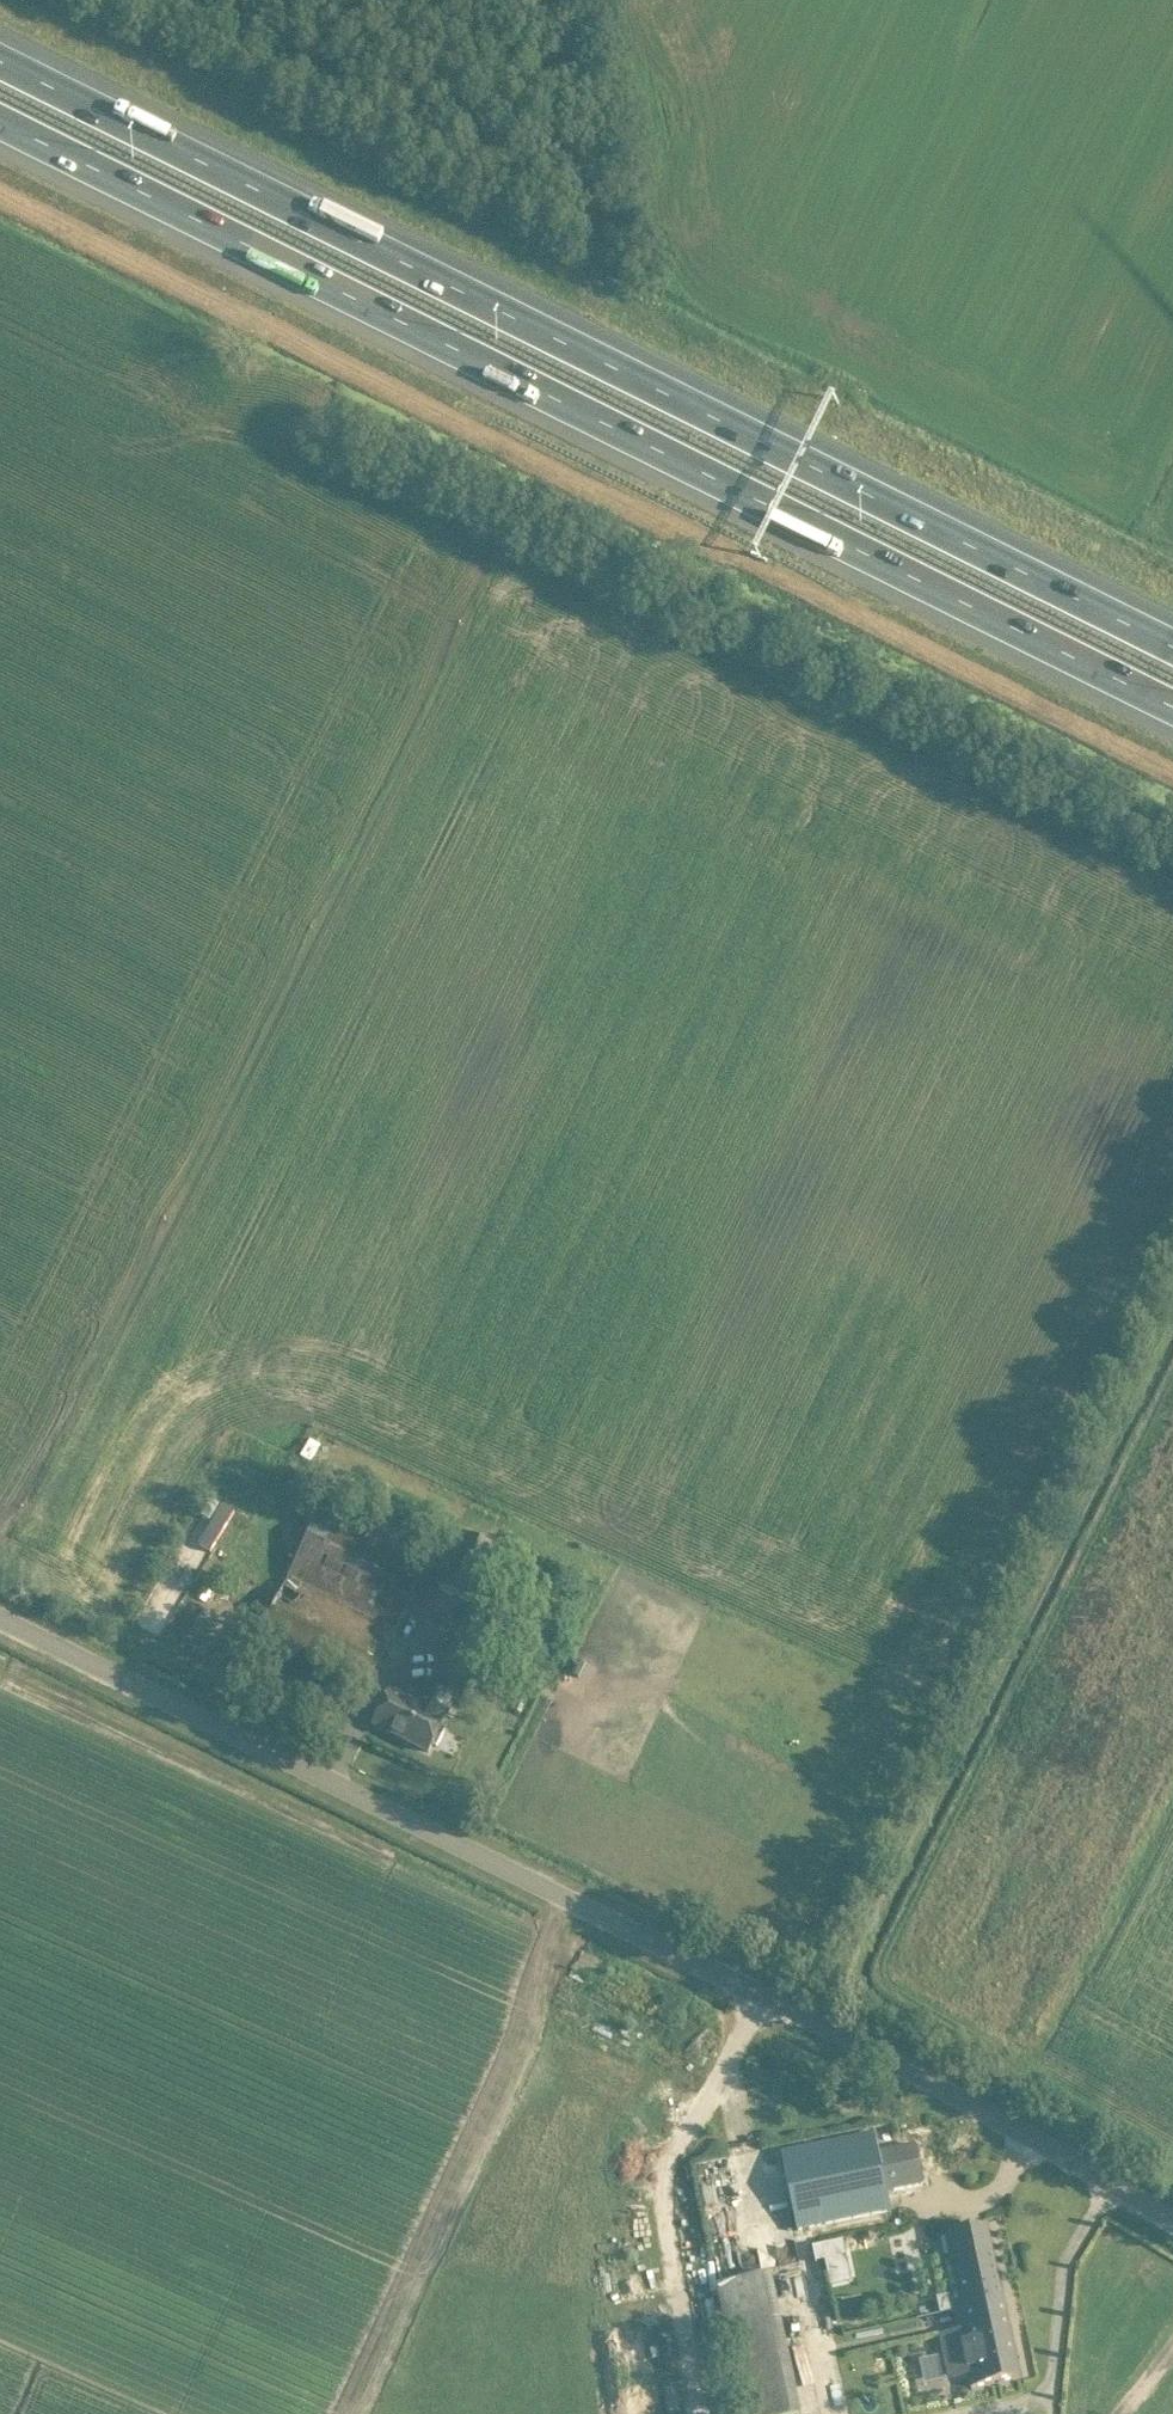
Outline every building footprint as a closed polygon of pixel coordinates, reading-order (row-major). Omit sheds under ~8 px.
[(438,1588),(472,1605),(496,1555),(463,1538),(438,1588)] [(327,1621),(320,1644),(379,1663),(406,1581),(296,1545),(283,1584),(316,1595),(310,1615),(327,1621)] [(374,1725),(429,1753),(434,1745),(437,1747),(445,1730),(442,1729),(446,1719),(462,1687),(441,1676),(424,1708),(391,1692),(374,1725)] [(906,2150),(913,2174),(952,2163),(946,2139),(906,2150)] [(938,2334),(948,2378),(968,2374),(971,2389),(1018,2379),(985,2227),(939,2237),(958,2330),(938,2334)] [(765,2271),(710,2282),(738,2413),(795,2413),(765,2271)]
